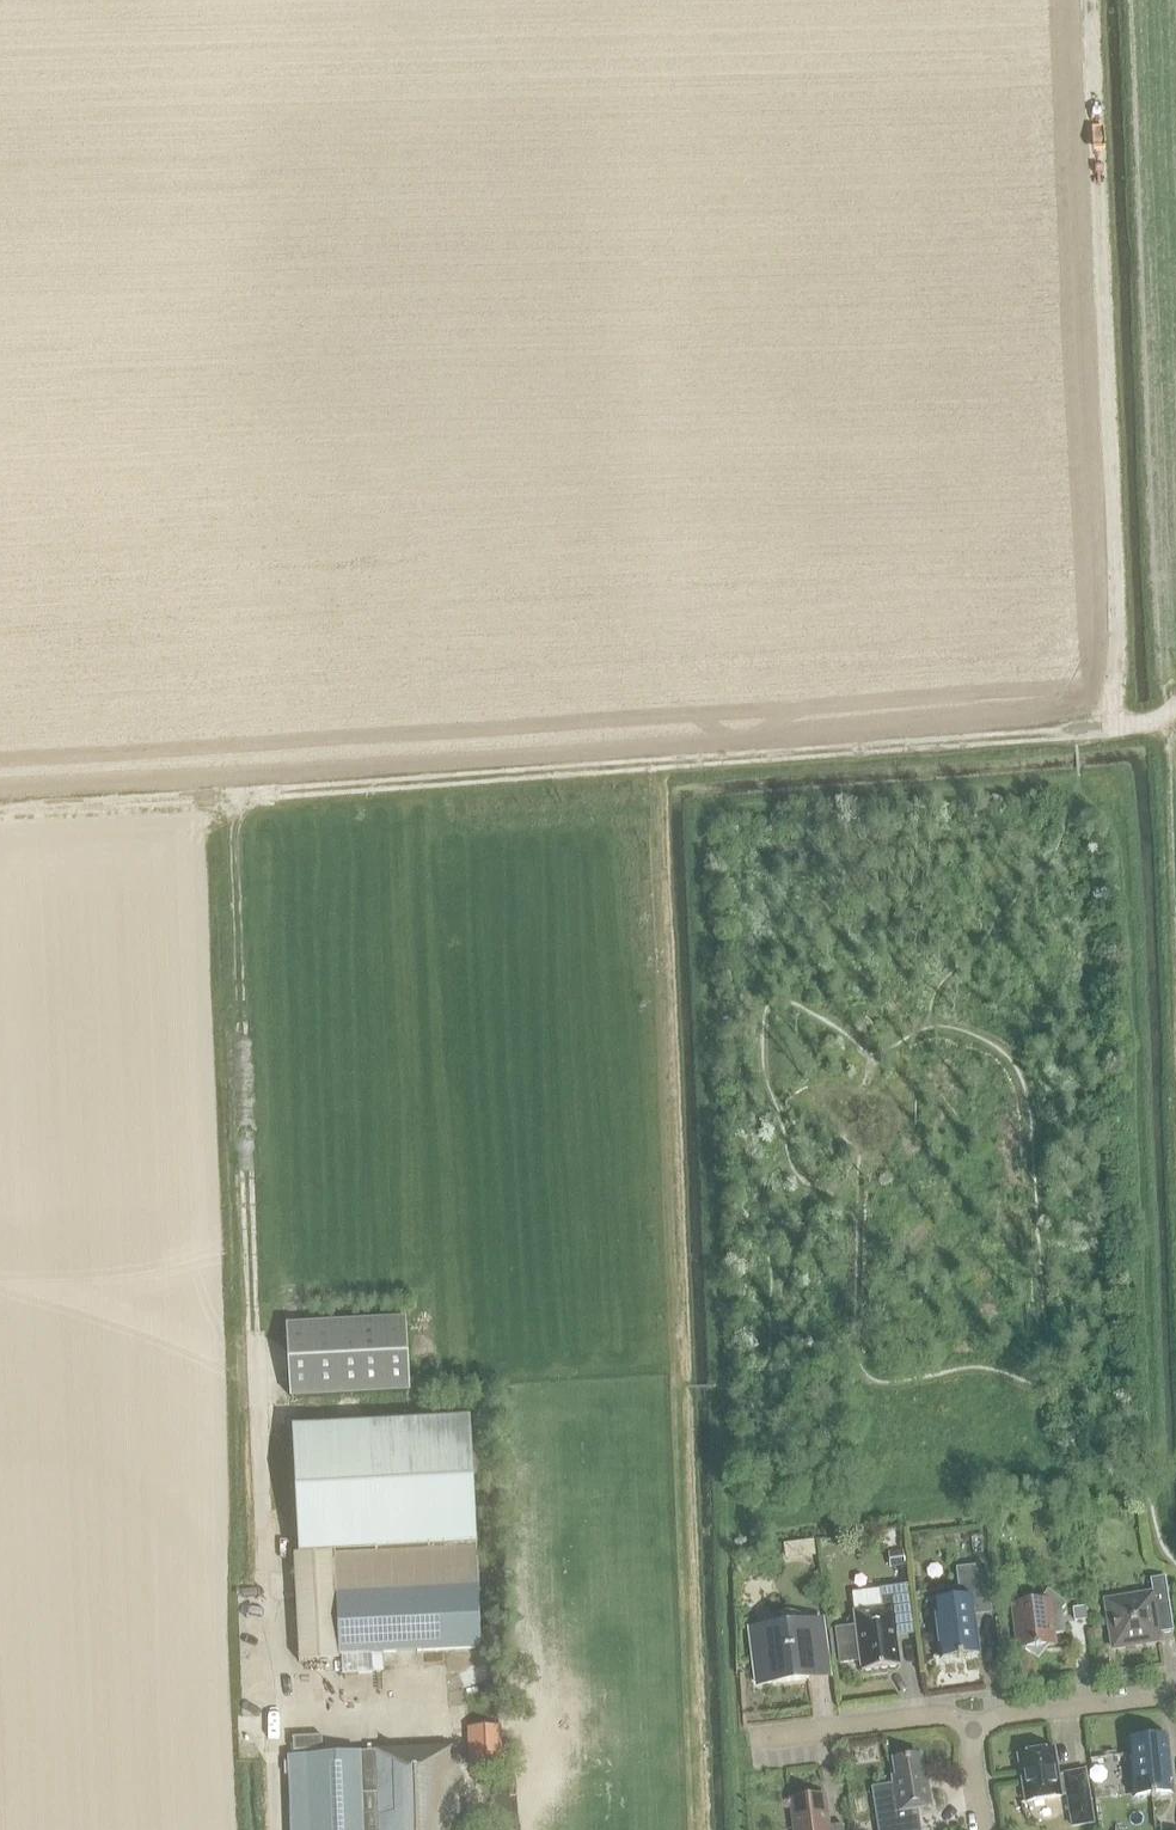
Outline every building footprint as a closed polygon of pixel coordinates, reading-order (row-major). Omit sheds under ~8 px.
[(291,1398),(410,1392),(406,1317),(287,1324),(291,1398)] [(383,1654),(479,1650),(477,1593),(470,1420),(292,1428),(297,1554),(293,1555),(299,1662),(340,1660),(339,1656),(373,1654),(383,1654)] [(799,1542),(802,1558),(816,1556),(813,1540),(799,1542)] [(903,1550),(887,1553),(889,1568),(905,1566),(903,1550)] [(976,1655),(971,1610),(989,1608),(984,1566),(961,1568),(964,1598),(935,1602),(942,1659),(957,1657),(957,1659),(961,1658),(961,1657),(976,1655)] [(1112,1649),(1160,1641),(1154,1608),(1168,1605),(1164,1577),(1149,1579),(1151,1593),(1104,1601),(1112,1649)] [(839,1664),(860,1662),(861,1672),(899,1667),(894,1625),(911,1623),(906,1585),(879,1589),(882,1609),(853,1612),(855,1625),(834,1628),(839,1664)] [(1060,1609),(1064,1605),(1047,1591),(1038,1602),(1010,1606),(1016,1650),(1024,1649),(1031,1655),(1035,1649),(1036,1650),(1040,1645),(1039,1644),(1040,1642),(1045,1641),(1046,1646),(1055,1645),(1054,1634),(1064,1633),(1060,1609)] [(1074,1622),(1087,1620),(1086,1606),(1073,1608),(1074,1622)] [(752,1649),(756,1685),(808,1678),(806,1660),(826,1657),(821,1621),(769,1628),(772,1646),(752,1649)] [(498,1628),(481,1629),(482,1648),(498,1648),(498,1628)] [(340,1675),(373,1673),(373,1654),(339,1656),(340,1660),(340,1675)] [(373,1654),(373,1673),(384,1673),(383,1654),(373,1654)] [(468,1727),(469,1766),(503,1765),(501,1726),(468,1727)] [(1135,1797),(1170,1794),(1164,1737),(1129,1740),(1135,1797)] [(455,1749),(291,1756),(294,1829),(459,1829),(455,1749)] [(1063,1775),(1056,1776),(1052,1750),(1019,1755),(1026,1802),(1059,1797),(1066,1795),(1071,1826),(1093,1823),(1084,1771),(1063,1775)] [(930,1807),(925,1772),(921,1773),(919,1756),(892,1760),(895,1777),(892,1778),(893,1785),(872,1789),(879,1829),(919,1829),(916,1809),(930,1807)] [(842,1825),(828,1827),(824,1796),(790,1800),(794,1829),(843,1829),(842,1825)]
